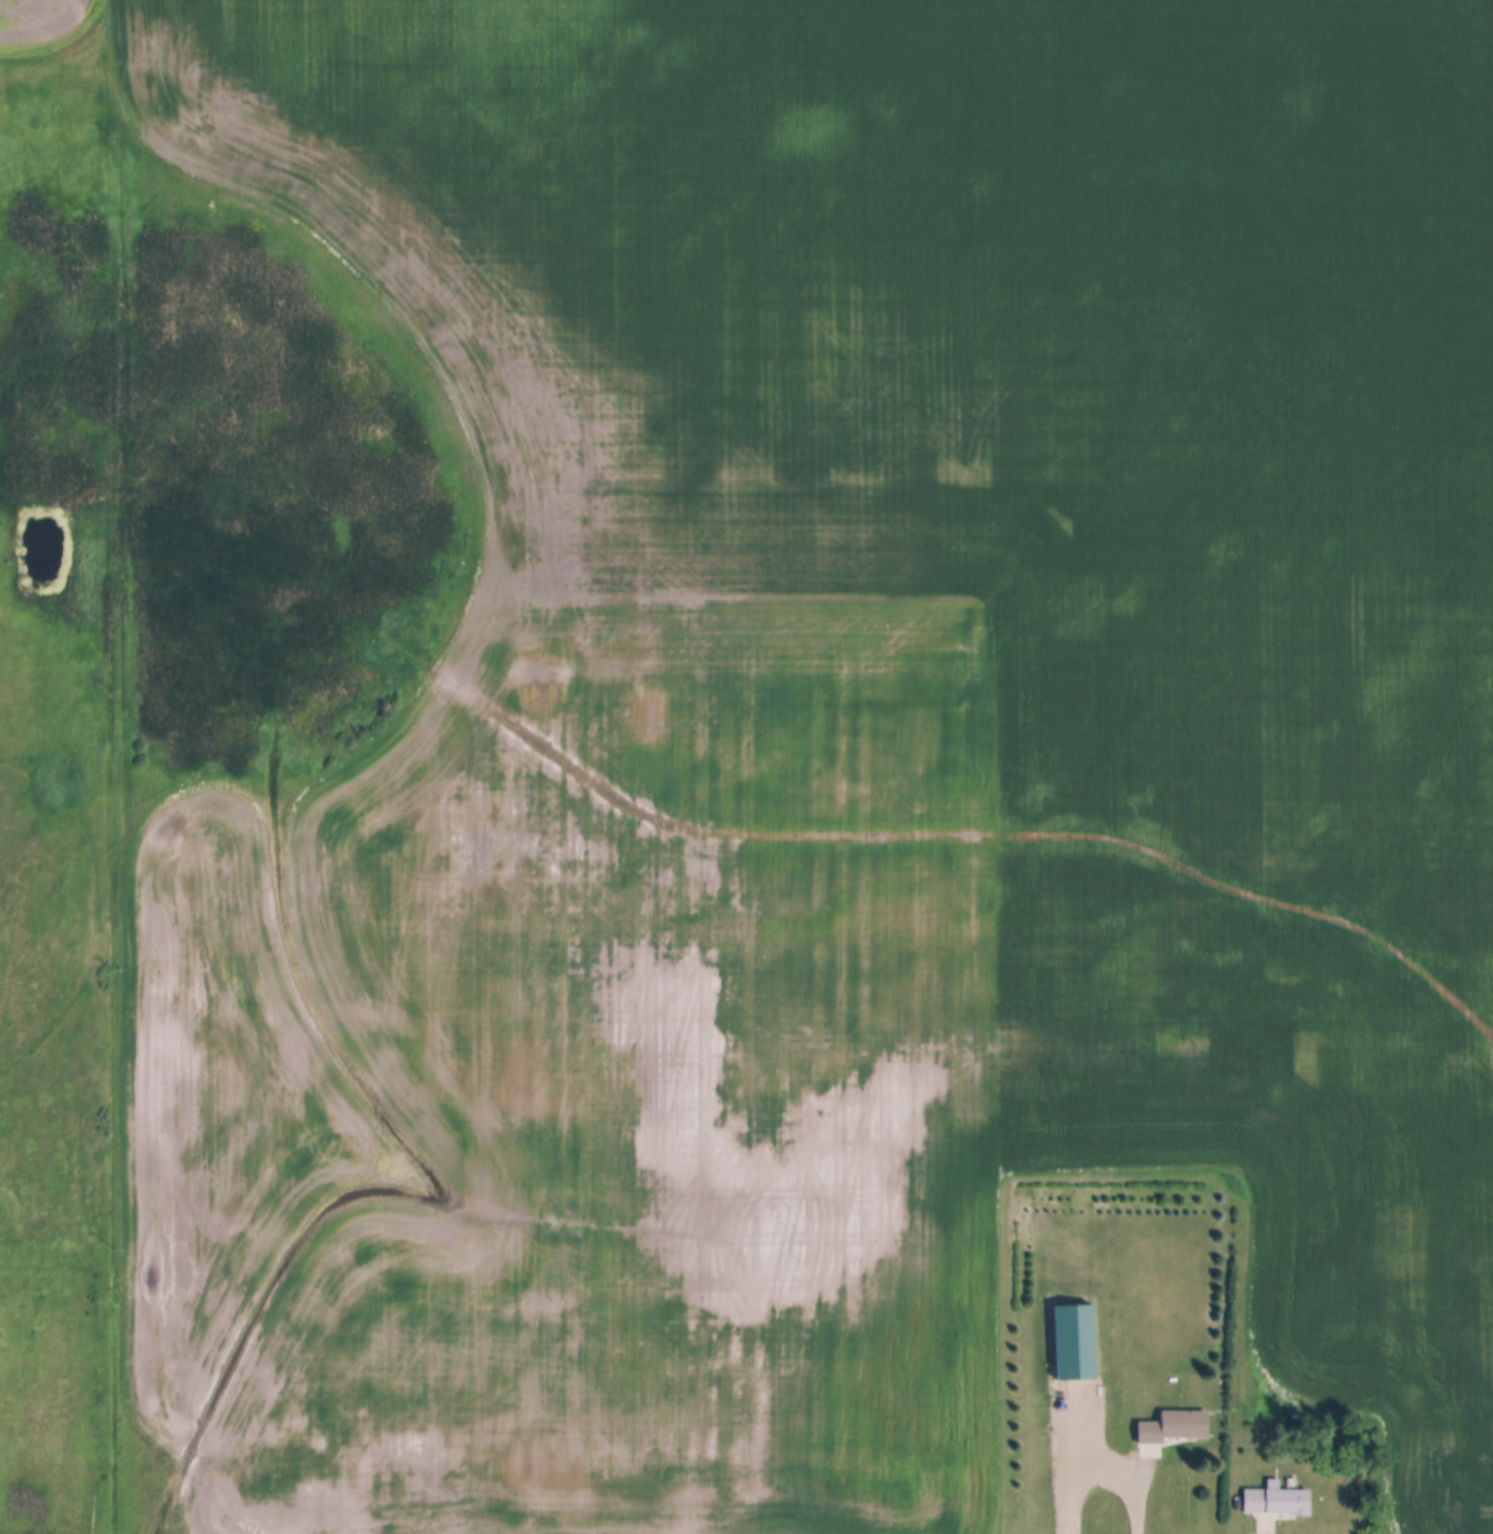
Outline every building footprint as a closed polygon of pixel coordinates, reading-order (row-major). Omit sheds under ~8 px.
[(1098,1305),(1053,1306),(1054,1380),(1099,1379),(1098,1305)] [(1210,1410),(1159,1410),(1159,1421),(1137,1421),(1137,1440),(1210,1440),(1210,1410)] [(1312,1516),(1313,1490),(1243,1489),(1243,1515),(1312,1516)]
